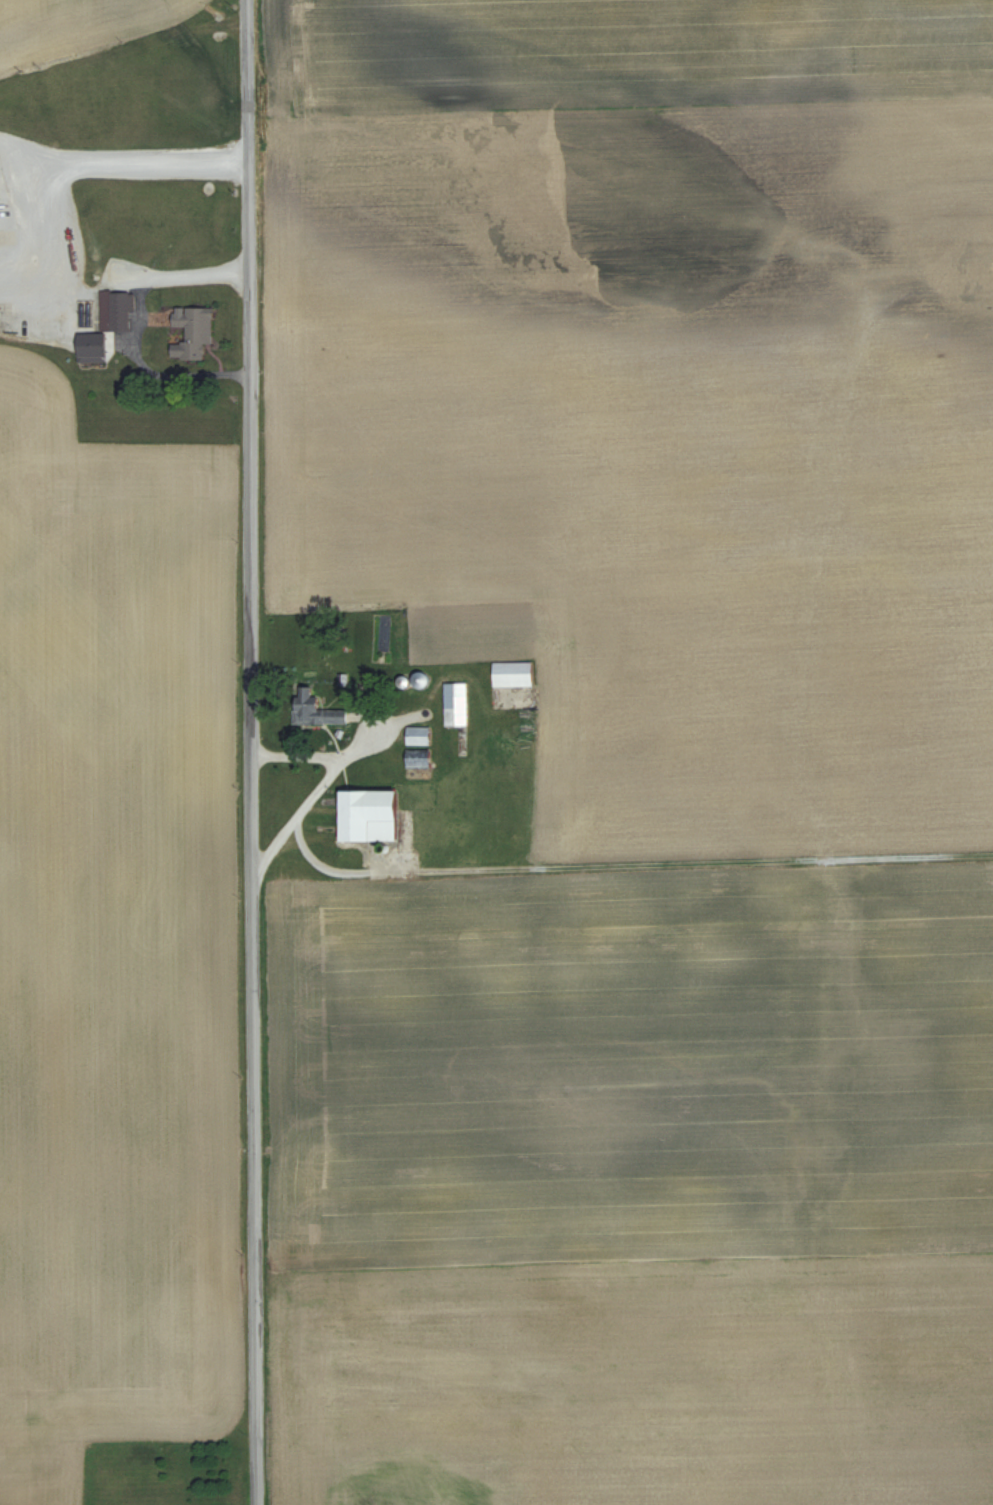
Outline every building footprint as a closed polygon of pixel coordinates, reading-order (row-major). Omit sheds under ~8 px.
[(99,331),(89,331),(89,346),(121,346),(121,331),(131,331),(131,290),(99,290),(99,331)] [(211,342),(212,307),(170,306),(170,325),(183,326),(183,341),(169,341),(169,357),(203,358),(203,342),(211,342)] [(492,662),(492,686),(531,686),(531,662),(492,662)] [(410,681),(420,687),(426,676),(416,670),(410,681)] [(444,726),(467,726),(467,682),(444,682),(444,726)] [(293,723),(347,723),(347,708),(316,708),(316,695),(311,695),(311,685),(293,685),(293,723)] [(429,744),(429,726),(405,726),(405,744),(429,744)] [(429,776),(429,750),(405,750),(405,776),(429,776)] [(338,840),(395,840),(396,789),(338,789),(338,840)]
